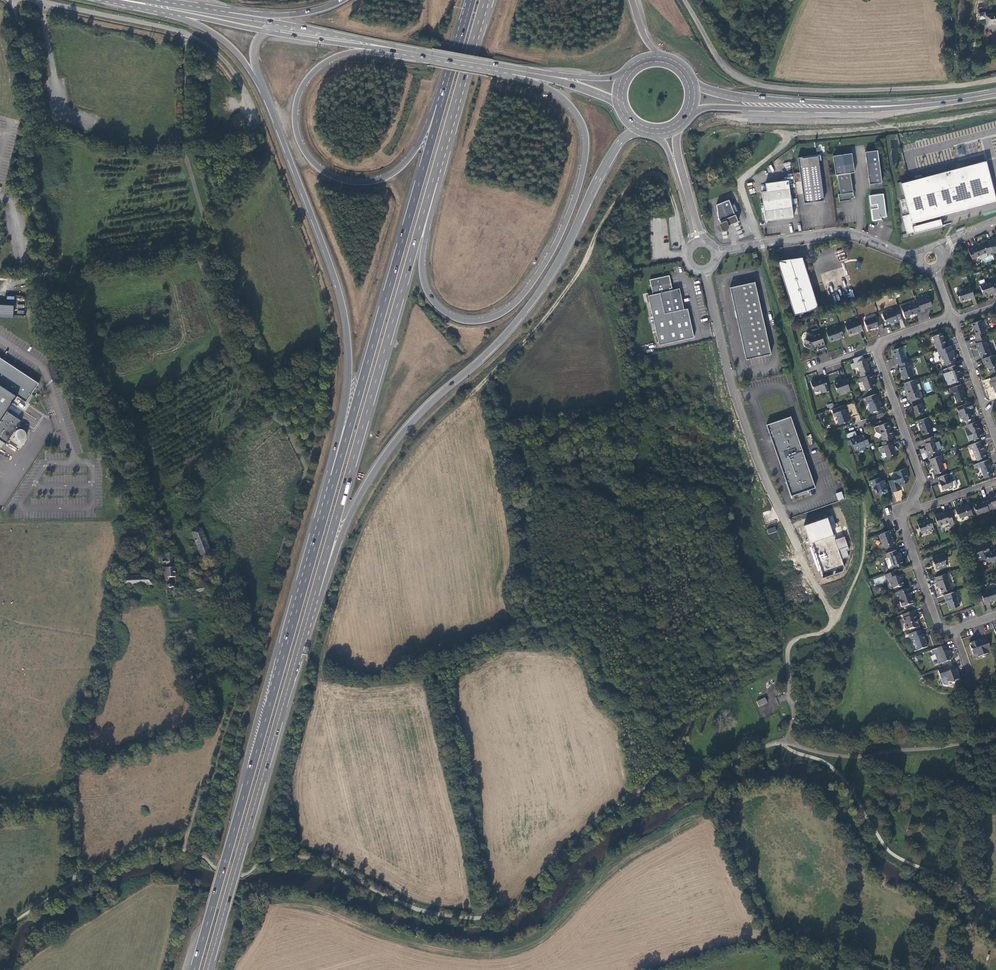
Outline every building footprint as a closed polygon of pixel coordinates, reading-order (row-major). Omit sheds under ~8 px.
[(982,19),(985,19),(986,25),(995,24),(995,14),(985,15),(985,13),(978,14),(979,20),(982,19)] [(877,150),(864,152),(869,184),(881,183),(877,150)] [(854,173),(851,153),(832,156),(835,175),(837,175),(849,173),(854,173)] [(798,158),(804,203),(824,201),(819,161),(821,160),(820,155),(798,158)] [(902,183),(910,214),(903,216),(907,233),(915,231),(913,223),(919,221),(919,222),(923,221),(923,220),(963,210),(963,211),(967,210),(967,209),(995,201),(995,200),(987,166),(982,163),(902,183)] [(838,195),(839,202),(851,200),(851,199),(853,198),(849,173),(837,175),(840,194),(838,195)] [(788,180),(765,184),(767,191),(762,192),(766,221),(794,218),(788,180)] [(883,194),(869,196),(870,205),(872,205),(872,209),(871,209),(873,221),(877,220),(881,218),(886,217),(883,194)] [(730,200),(717,205),(718,218),(721,224),(719,225),(722,232),(731,228),(730,226),(739,223),(736,215),(730,200)] [(988,241),(988,242),(992,252),(993,254),(995,253),(995,239),(992,240),(988,241)] [(992,252),(988,242),(984,244),(987,253),(986,253),(987,255),(992,252)] [(972,249),(968,250),(972,260),(976,259),(976,257),(978,256),(986,253),(987,253),(984,244),(984,243),(972,248),(972,249)] [(846,258),(844,251),(837,253),(839,260),(846,258)] [(806,271),(802,257),(797,262),(787,266),(786,263),(780,261),(777,261),(794,315),(804,312),(804,311),(810,310),(818,308),(816,301),(814,300),(815,299),(814,297),(814,296),(809,279),(808,280),(807,277),(807,275),(807,273),(806,271)] [(802,257),(777,261),(780,261),(786,263),(787,266),(797,262),(802,257)] [(664,314),(684,310),(679,288),(670,290),(670,288),(672,288),(669,275),(650,280),(653,295),(660,293),(664,314)] [(736,285),(729,287),(745,359),(771,353),(754,281),(752,282),(736,285)] [(992,284),(980,288),(984,299),(988,297),(991,296),(992,297),(995,296),(995,295),(993,287),(992,284)] [(970,299),(974,297),(970,286),(963,289),(962,290),(956,292),(957,296),(959,297),(960,301),(966,299),(970,298),(970,299)] [(688,309),(684,310),(664,314),(660,293),(653,295),(647,296),(658,345),(694,337),(688,309)] [(928,297),(917,301),(917,302),(921,313),(924,311),(924,309),(932,306),(928,297)] [(917,315),(921,313),(917,302),(907,306),(906,304),(901,306),(905,318),(907,318),(910,317),(910,316),(910,315),(916,313),(917,315)] [(12,318),(12,305),(0,305),(0,317),(12,318)] [(897,320),(902,319),(898,307),(893,309),(894,310),(882,314),(886,325),(893,323),(898,322),(897,320)] [(882,324),(879,316),(875,317),(864,321),(868,330),(878,326),(882,324)] [(863,330),(859,318),(855,320),(855,321),(845,325),(849,335),(855,332),(855,333),(859,332),(859,331),(863,330)] [(974,335),(975,339),(985,336),(983,333),(985,332),(981,321),(972,324),(975,330),(974,331),(975,335),(974,335)] [(840,338),(844,336),(840,325),(836,326),(836,328),(826,332),(830,341),(836,339),(836,340),(840,338)] [(818,351),(826,348),(820,332),(813,335),(811,337),(807,336),(804,341),(808,343),(807,347),(813,350),(814,348),(817,347),(818,351)] [(937,351),(947,347),(946,344),(947,344),(945,339),(944,339),(942,333),(934,336),(936,342),(935,343),(937,351)] [(985,336),(975,339),(977,343),(975,344),(977,349),(978,348),(980,356),(990,352),(986,340),(988,340),(986,336),(985,336)] [(956,359),(951,346),(947,347),(937,351),(939,356),(941,356),(943,360),(945,361),(947,365),(953,363),(952,360),(956,359)] [(895,361),(896,365),(899,364),(907,361),(902,347),(894,350),(894,352),(895,357),(894,357),(896,361),(895,361)] [(982,359),(985,366),(987,365),(990,374),(995,371),(995,359),(995,355),(982,359)] [(0,358),(0,440),(5,443),(20,420),(6,411),(16,396),(25,402),(37,383),(0,358)] [(861,378),(870,374),(869,371),(870,370),(868,364),(866,359),(856,362),(860,373),(860,374),(861,378)] [(912,364),(911,360),(907,361),(899,364),(901,368),(900,368),(903,376),(902,376),(903,379),(904,380),(914,376),(910,365),(912,364)] [(51,363),(47,364),(53,382),(57,381),(51,363)] [(958,369),(956,365),(947,368),(953,384),(962,380),(959,373),(961,372),(959,368),(958,369)] [(873,378),(872,374),(870,374),(861,378),(859,378),(861,382),(863,382),(866,391),(876,387),(872,378),(873,378)] [(829,391),(825,379),(821,380),(811,383),(814,392),(820,390),(822,394),(829,391)] [(847,383),(846,379),(842,380),(842,381),(834,384),(837,394),(845,391),(846,393),(850,391),(847,383)] [(916,379),(904,384),(905,388),(906,388),(909,396),(908,398),(909,401),(911,401),(911,402),(920,399),(923,398),(920,391),(918,392),(915,384),(917,384),(916,379)] [(964,388),(962,384),(951,388),(952,392),(953,392),(957,403),(966,400),(963,392),(964,392),(963,389),(964,388)] [(878,397),(876,394),(865,398),(866,403),(867,402),(869,407),(868,408),(870,411),(872,412),(876,411),(876,412),(883,409),(881,404),(880,404),(879,401),(880,401),(879,397),(878,397)] [(920,399),(911,402),(913,409),(912,409),(914,415),(924,411),(920,399)] [(854,422),(861,420),(855,402),(848,404),(854,422)] [(973,408),(971,402),(957,407),(961,417),(963,416),(965,420),(965,421),(968,420),(969,420),(970,420),(970,419),(974,418),(973,417),(974,415),(973,413),(972,412),(971,411),(971,412),(970,409),(973,408)] [(844,405),(832,410),(835,417),(837,417),(840,424),(849,421),(844,405)] [(790,416),(766,425),(791,496),(803,492),(808,490),(811,489),(815,488),(790,416)] [(929,417),(918,421),(919,424),(919,425),(920,429),(921,429),(923,435),(933,432),(929,422),(931,421),(929,417)] [(978,425),(976,422),(965,426),(967,430),(969,429),(973,440),(983,436),(981,431),(981,432),(978,425)] [(890,439),(893,438),(892,435),(893,434),(891,430),(890,430),(887,423),(878,426),(874,427),(876,432),(881,435),(884,442),(890,439)] [(20,428),(19,428),(18,428),(17,429),(16,429),(16,430),(15,430),(14,431),(14,432),(14,433),(13,434),(13,435),(14,436),(14,437),(15,438),(16,439),(17,440),(18,440),(19,440),(20,440),(21,440),(22,440),(23,439),(24,438),(24,437),(25,436),(25,435),(25,434),(25,433),(25,432),(24,431),(23,430),(23,429),(22,429),(21,429),(20,428)] [(870,447),(865,432),(861,434),(856,436),(857,436),(855,437),(850,438),(850,439),(847,440),(848,445),(852,444),(853,444),(855,449),(856,450),(859,449),(860,447),(864,446),(865,448),(870,447)] [(934,436),(925,440),(927,444),(926,444),(927,448),(928,450),(927,451),(927,452),(928,454),(929,455),(938,452),(938,451),(939,451),(940,448),(941,447),(939,441),(935,443),(934,441),(936,440),(934,436)] [(891,443),(890,439),(884,442),(882,442),(887,458),(897,454),(894,446),(894,447),(892,443),(891,443)] [(983,446),(981,441),(969,446),(970,450),(973,449),(976,460),(986,456),(984,450),(985,450),(983,446)] [(941,455),(929,459),(931,464),(930,464),(931,469),(933,468),(935,475),(945,471),(941,460),(942,460),(941,455)] [(990,464),(989,460),(977,464),(973,465),(975,469),(980,467),(984,478),(993,475),(991,468),(990,464)] [(889,483),(892,493),(902,490),(899,483),(903,482),(904,484),(907,483),(909,479),(907,474),(908,474),(906,468),(899,471),(900,473),(896,474),(896,476),(892,478),(893,479),(894,481),(889,483)] [(948,474),(938,477),(940,481),(939,481),(942,490),(948,488),(949,489),(953,487),(954,489),(957,488),(958,487),(955,481),(953,481),(952,477),(949,478),(948,474)] [(880,482),(879,478),(869,481),(870,486),(871,486),(872,489),(874,490),(876,495),(880,493),(881,495),(885,494),(885,495),(888,494),(886,487),(885,486),(885,485),(884,481),(880,482)] [(844,499),(841,491),(836,493),(839,501),(844,499)] [(989,510),(993,509),(989,498),(985,499),(985,500),(980,501),(981,502),(973,505),(977,515),(984,512),(985,511),(988,510),(989,510)] [(973,515),(969,503),(964,505),(964,506),(961,507),(960,506),(955,508),(957,514),(958,514),(960,518),(967,516),(968,517),(973,515)] [(954,523),(950,511),(941,515),(940,513),(934,515),(938,526),(940,526),(949,522),(950,524),(954,523)] [(804,525),(810,542),(833,535),(832,529),(837,528),(836,527),(838,526),(837,523),(835,523),(833,515),(804,525)] [(934,529),(930,517),(924,519),(925,520),(917,523),(921,533),(934,529)] [(200,528),(190,532),(197,550),(207,546),(200,528)] [(892,530),(880,534),(879,536),(882,544),(879,545),(881,549),(895,544),(892,534),(893,534),(892,530)] [(810,542),(823,578),(843,572),(844,567),(842,559),(835,540),(833,535),(810,542)] [(849,556),(847,551),(850,550),(845,537),(835,540),(842,559),(849,556)] [(995,550),(990,552),(989,550),(987,542),(979,545),(979,547),(975,549),(978,554),(981,561),(985,559),(989,562),(993,561),(994,562),(995,561),(995,550)] [(212,561),(207,546),(197,550),(203,565),(212,561)] [(898,554),(897,550),(886,554),(888,558),(890,558),(893,566),(898,564),(899,566),(902,565),(903,563),(901,558),(902,558),(900,553),(898,554)] [(164,580),(166,603),(168,603),(170,603),(170,597),(175,597),(175,596),(175,588),(172,552),(164,554),(163,556),(157,556),(158,569),(164,569),(164,571),(160,571),(161,581),(164,580)] [(944,553),(932,557),(934,561),(936,564),(935,565),(937,570),(947,566),(945,561),(946,559),(944,553)] [(120,586),(151,585),(150,576),(139,576),(139,571),(119,572),(120,586)] [(896,576),(894,572),(885,575),(887,579),(889,579),(890,582),(891,582),(894,588),(898,587),(899,587),(904,586),(902,581),(903,580),(901,575),(897,577),(896,576)] [(948,573),(935,577),(938,586),(939,585),(942,593),(952,589),(948,578),(949,577),(948,573)] [(193,587),(194,593),(206,590),(207,592),(208,594),(210,594),(211,594),(212,592),(211,590),(213,589),(212,583),(193,587)] [(910,591),(909,588),(896,592),(898,596),(900,597),(901,600),(900,602),(902,607),(903,607),(914,603),(912,598),(911,599),(910,595),(913,594),(911,591),(910,591)] [(984,603),(989,602),(994,601),(993,600),(995,599),(995,588),(986,592),(985,589),(981,590),(984,603)] [(958,591),(944,596),(946,601),(947,601),(950,609),(960,606),(957,597),(960,596),(958,591)] [(916,615),(914,611),(903,615),(904,618),(903,619),(905,624),(904,626),(906,630),(907,630),(913,628),(914,629),(919,627),(916,620),(917,620),(915,615),(916,615)] [(927,647),(921,630),(909,634),(911,640),(912,639),(917,651),(927,647)] [(977,642),(977,641),(969,643),(973,654),(978,653),(979,656),(988,653),(987,650),(990,649),(987,639),(979,642),(977,642)] [(946,645),(936,649),(939,659),(941,658),(943,663),(951,660),(949,654),(951,653),(950,649),(948,650),(946,645)] [(949,671),(948,667),(938,670),(940,675),(941,674),(943,678),(946,677),(948,682),(955,683),(955,681),(959,679),(957,672),(956,672),(955,669),(949,671)] [(765,697),(757,701),(759,706),(767,702),(765,697)]
